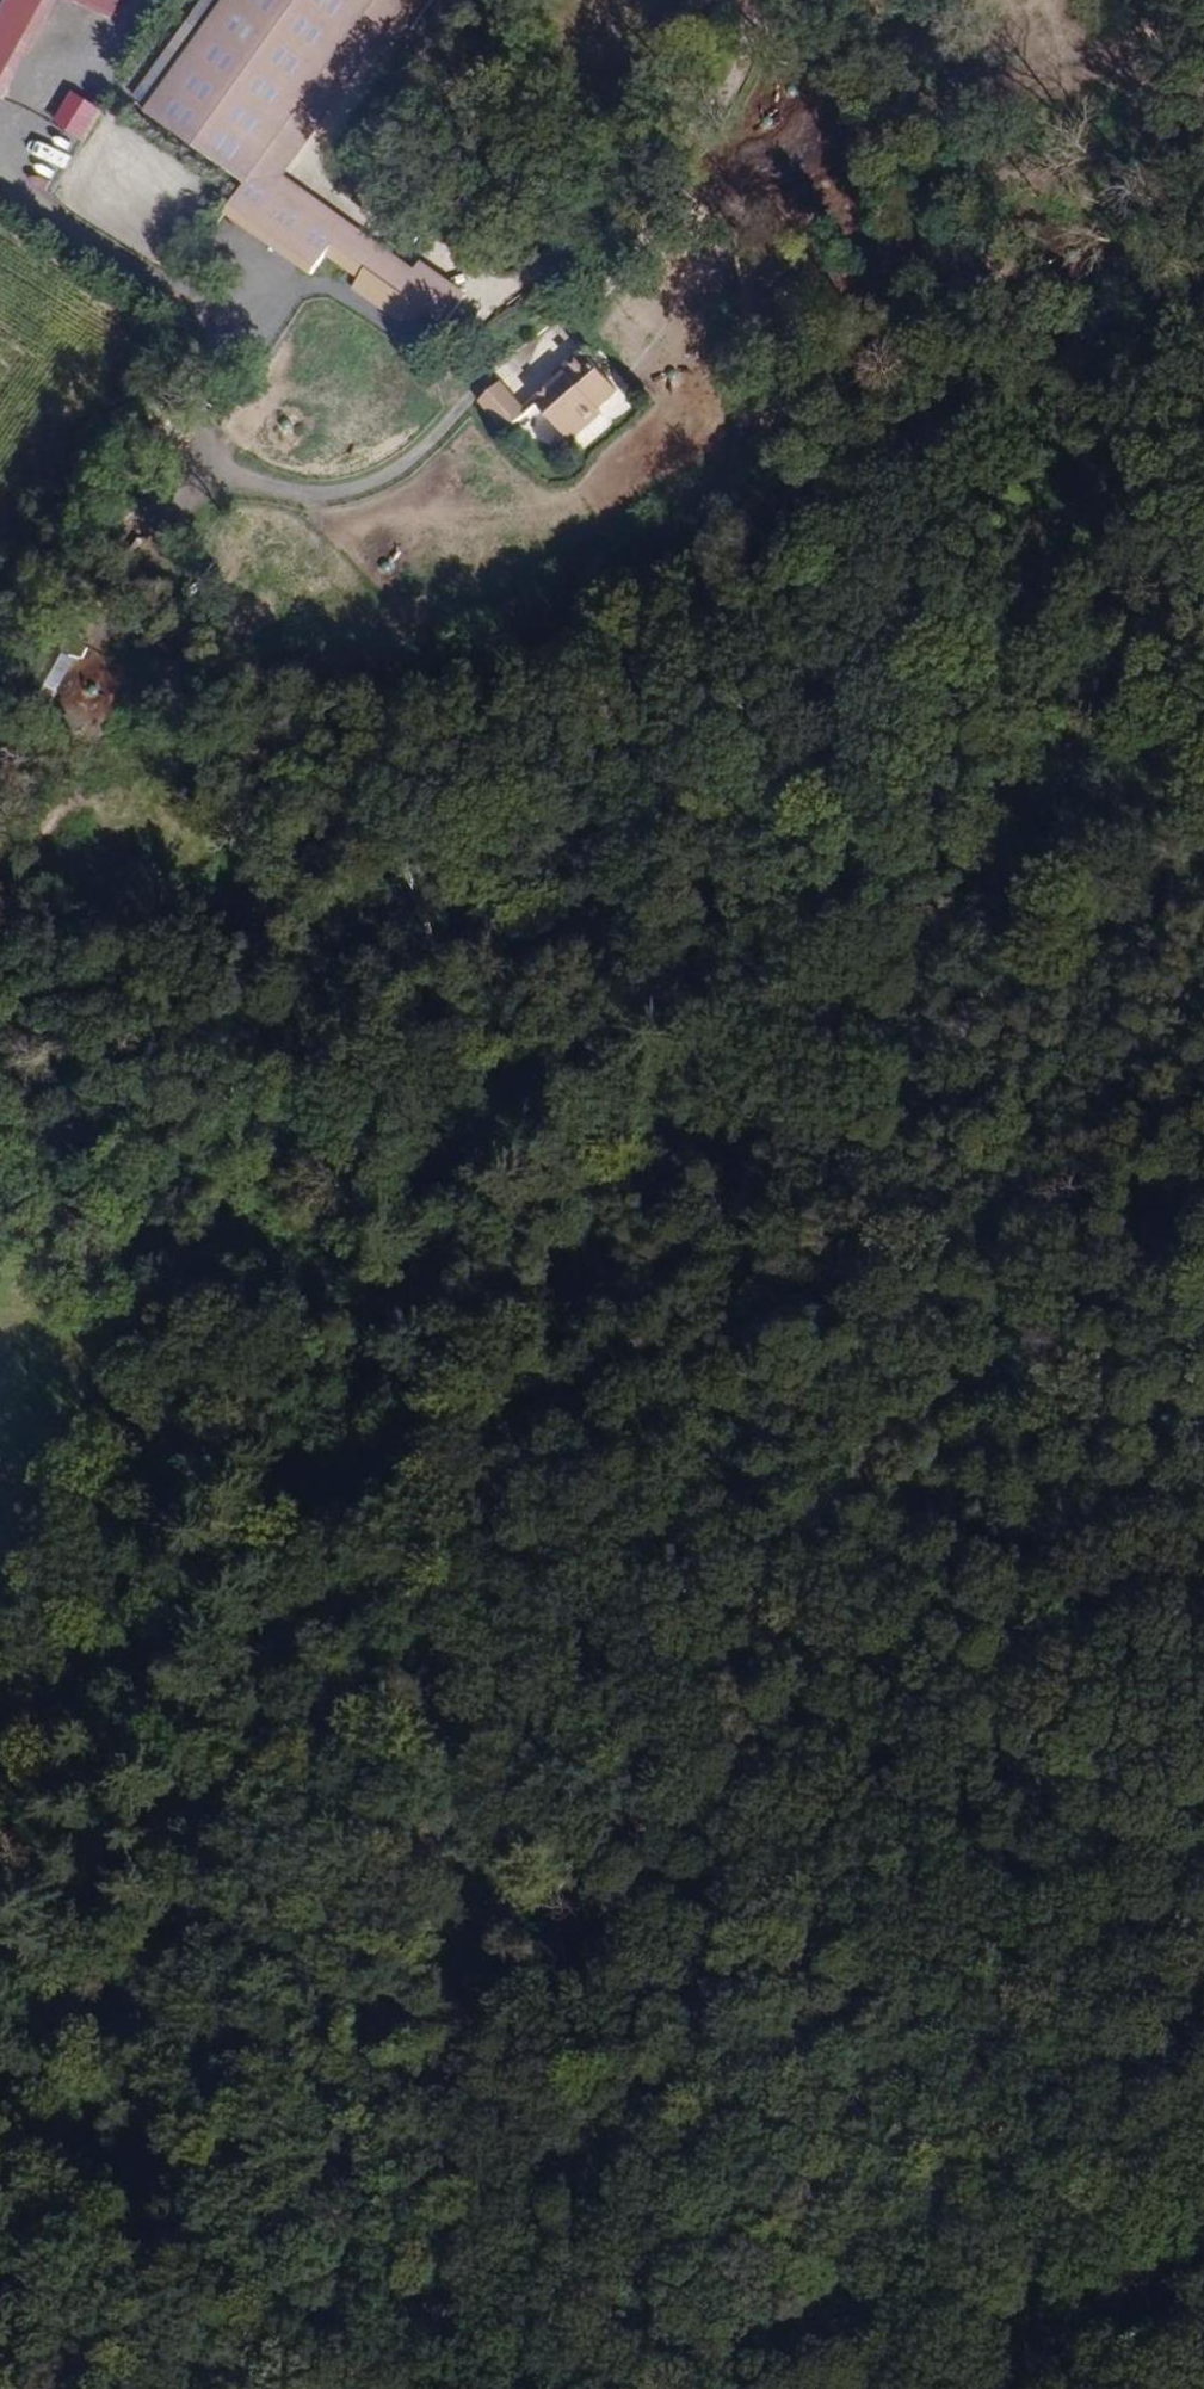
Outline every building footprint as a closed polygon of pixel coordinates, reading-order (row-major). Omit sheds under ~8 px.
[(53,0),(3,0),(0,5),(0,97),(1,98),(53,0)] [(114,17),(121,0),(76,0),(114,17)] [(216,8),(160,99),(232,151),(216,174),(261,202),(285,166),(267,152),(293,113),(311,126),(390,0),(222,0),(216,8)] [(311,126),(295,151),(408,0),(390,0),(311,126)] [(295,151),(311,126),(293,113),(267,152),(285,166),(295,151)] [(406,255),(285,166),(261,202),(317,238),(319,234),(357,259),(355,262),(394,287),(405,282),(393,273),(406,255)] [(261,202),(216,174),(207,187),(250,218),(261,202)] [(317,238),(261,202),(250,218),(303,256),(317,238)] [(357,259),(319,234),(317,238),(355,262),(357,259)] [(428,272),(406,255),(393,273),(405,282),(428,272)] [(394,287),(355,262),(348,272),(377,294),(394,287)] [(463,297),(428,272),(405,282),(416,290),(450,315),(463,297)] [(416,290),(405,282),(394,287),(411,297),(416,290)] [(405,306),(411,297),(394,287),(377,294),(401,313),(405,306)] [(450,315),(416,290),(411,297),(447,320),(450,315)] [(447,320),(411,297),(405,306),(439,330),(447,320)] [(612,416),(631,399),(594,357),(576,374),(580,378),(547,406),(582,447),(614,418),(612,416)] [(538,418),(512,387),(491,404),(517,436),(538,418)] [(58,676),(94,691),(109,657),(73,642),(58,676)]
